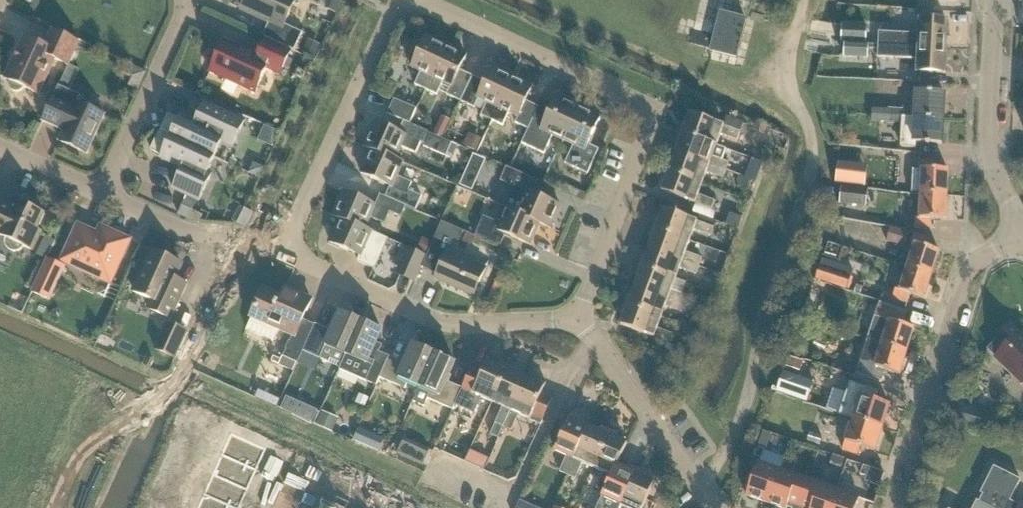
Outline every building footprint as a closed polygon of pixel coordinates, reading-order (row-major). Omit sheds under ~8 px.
[(243,9),(270,22),(263,37),(295,51),(303,33),(285,24),(296,0),(247,0),(243,9)] [(723,13),(713,52),(736,58),(746,19),(723,13)] [(907,47),(946,49),(947,24),(920,22),(920,35),(879,33),(878,39),(892,40),(892,53),(907,54),(907,47)] [(843,25),(841,42),(867,43),(867,26),(843,25)] [(24,37),(5,79),(10,81),(9,85),(11,89),(14,92),(18,92),(22,91),(24,88),(39,95),(55,59),(69,66),(80,43),(53,30),(45,47),(24,37)] [(416,85),(426,90),(447,46),(427,36),(425,40),(416,36),(409,51),(418,56),(413,67),(422,71),(416,85)] [(208,58),(208,62),(209,66),(212,68),(210,73),(256,94),(267,69),(280,75),(291,51),(266,39),(258,55),(225,40),(219,54),(215,53),(211,55),(208,58)] [(309,39),(303,53),(314,59),(321,45),(309,39)] [(945,74),(946,49),(907,47),(907,54),(892,53),(892,40),(878,39),(877,58),(918,60),(917,72),(945,74)] [(844,43),(844,57),(868,59),(868,45),(844,43)] [(468,55),(447,46),(426,90),(437,95),(444,82),(452,85),(448,95),(461,101),(473,75),(461,69),(468,55)] [(70,65),(60,87),(71,91),(80,70),(70,65)] [(485,81),(473,75),(461,101),(475,107),(479,98),(488,102),(482,115),(492,120),(512,76),(492,67),(485,81)] [(533,86),(512,76),(492,120),(503,125),(509,113),(519,117),(516,122),(529,128),(539,106),(526,100),(533,86)] [(60,87),(43,122),(57,128),(60,126),(65,129),(60,141),(87,154),(105,116),(77,103),(80,96),(71,91),(60,87)] [(903,111),(903,117),(942,119),(943,94),(917,93),(916,108),(904,107),(903,111)] [(563,140),(579,108),(577,107),(579,103),(560,94),(559,98),(556,97),(553,104),(543,99),(522,143),(545,153),(553,136),(563,140)] [(395,99),(388,114),(410,124),(417,109),(395,99)] [(169,113),(160,132),(215,157),(222,143),(233,148),(245,121),(205,102),(196,122),(181,115),(180,118),(169,113)] [(600,118),(579,108),(563,140),(574,145),(565,163),(587,173),(598,149),(588,144),(600,118)] [(888,123),(888,110),(873,110),(872,122),(888,123)] [(903,111),(888,110),(888,123),(903,123),(903,117),(903,111)] [(679,133),(718,147),(722,135),(737,141),(741,132),(738,132),(724,126),(691,114),(687,125),(683,124),(679,133)] [(442,117),(434,135),(442,138),(450,120),(442,117)] [(727,117),(724,126),(738,132),(742,123),(727,117)] [(903,127),(901,148),(917,149),(918,143),(941,144),(942,119),(903,117),(903,123),(903,127)] [(769,126),(758,121),(754,131),(766,135),(769,126)] [(375,122),(365,147),(372,150),(372,149),(397,160),(397,159),(402,147),(417,154),(422,142),(375,122)] [(215,157),(160,132),(151,151),(163,156),(161,159),(183,169),(173,189),(200,201),(212,174),(208,172),(215,157)] [(469,133),(463,146),(477,152),(482,139),(469,133)] [(718,147),(679,133),(676,142),(680,143),(676,153),(726,172),(730,163),(723,161),(727,150),(718,147)] [(430,134),(424,147),(452,159),(458,146),(430,134)] [(372,150),(362,173),(392,186),(387,197),(407,206),(416,211),(423,197),(409,191),(413,181),(399,175),(404,163),(397,159),(397,160),(372,149),(372,150)] [(669,162),(665,171),(703,185),(707,174),(724,180),(726,172),(676,153),(672,164),(669,162)] [(921,194),(947,196),(948,171),(934,170),(934,162),(918,161),(918,170),(923,170),(921,194)] [(868,166),(839,162),(837,183),(866,186),(868,166)] [(254,163),(250,173),(261,179),(266,169),(254,163)] [(550,169),(538,164),(533,176),(544,181),(550,169)] [(512,186),(503,206),(540,223),(551,228),(561,206),(533,193),(539,181),(507,167),(501,181),(512,186)] [(703,185),(665,171),(662,180),(666,182),(662,193),(712,211),(716,201),(700,195),(703,185)] [(466,173),(461,186),(473,191),(479,178),(466,173)] [(741,177),(738,186),(745,189),(748,190),(751,181),(748,180),(741,177)] [(567,185),(563,192),(578,198),(581,191),(567,185)] [(842,186),(840,204),(867,208),(869,190),(842,186)] [(345,191),(334,216),(341,220),(342,218),(366,229),(371,217),(385,223),(390,212),(402,217),(407,206),(387,197),(381,194),(376,205),(345,191)] [(947,196),(921,194),(920,219),(915,218),(914,228),(931,229),(931,220),(945,220),(947,196)] [(7,239),(7,240),(7,241),(7,243),(7,244),(7,245),(7,247),(8,248),(9,249),(10,250),(11,251),(12,251),(15,252),(16,252),(18,252),(19,252),(20,251),(22,250),(23,249),(24,248),(25,247),(34,251),(43,232),(38,230),(46,215),(32,209),(34,205),(15,196),(10,206),(0,202),(0,235),(7,239)] [(189,219),(196,204),(187,200),(180,215),(189,219)] [(241,206),(234,221),(248,228),(255,213),(241,206)] [(530,245),(540,223),(503,206),(496,221),(483,216),(475,235),(500,246),(506,234),(530,245)] [(711,237),(717,221),(701,215),(698,222),(665,210),(661,220),(657,218),(653,228),(691,242),(695,231),(711,237)] [(731,213),(726,225),(738,230),(743,218),(731,213)] [(342,218),(341,220),(331,243),(361,256),(359,261),(375,268),(388,238),(366,229),(342,218)] [(442,222),(422,267),(437,274),(435,278),(474,295),(486,268),(447,251),(446,254),(441,251),(447,236),(454,238),(458,228),(442,222)] [(78,225),(63,258),(84,267),(86,264),(92,267),(89,274),(111,284),(131,240),(109,230),(106,238),(78,225)] [(891,227),(887,242),(906,248),(911,233),(891,227)] [(650,249),(700,267),(703,258),(687,252),(691,242),(653,228),(650,236),(654,238),(650,249)] [(915,245),(907,268),(932,276),(940,253),(925,248),(928,239),(913,234),(910,244),(915,245)] [(423,238),(417,251),(426,255),(431,242),(423,238)] [(152,251),(134,291),(152,300),(148,308),(171,319),(187,285),(175,279),(181,264),(144,247),(144,248),(152,251)] [(416,280),(427,255),(426,255),(417,251),(412,249),(401,274),(416,280)] [(697,275),(700,267),(650,249),(647,259),(642,257),(638,266),(677,280),(681,269),(697,275)] [(48,260),(33,292),(50,300),(65,268),(48,260)] [(823,260),(821,267),(851,277),(853,270),(823,260)] [(687,283),(677,280),(638,266),(636,274),(640,276),(636,287),(685,305),(689,297),(683,295),(687,283)] [(821,267),(817,278),(847,288),(851,277),(821,267)] [(932,276),(907,268),(900,291),(896,289),(893,299),(907,303),(910,295),(924,299),(932,276)] [(683,313),(685,305),(636,287),(633,297),(628,295),(624,304),(662,319),(667,307),(683,313)] [(253,318),(248,330),(274,342),(279,330),(293,335),(283,357),(279,366),(293,372),(297,363),(298,363),(303,351),(315,325),(313,325),(312,327),(302,323),(312,299),(286,288),(282,296),(264,289),(252,318),(253,318)] [(662,319),(624,304),(621,313),(626,314),(621,326),(667,343),(664,351),(672,354),(675,346),(671,344),(674,335),(659,329),(662,319)] [(890,323),(883,345),(907,353),(915,330),(900,325),(903,316),(888,311),(885,321),(890,323)] [(332,333),(315,325),(303,351),(330,362),(331,359),(343,364),(347,355),(361,321),(341,312),(332,333)] [(380,378),(389,357),(373,350),(382,330),(361,321),(347,355),(358,360),(355,367),(380,378)] [(167,323),(155,348),(176,358),(188,332),(167,323)] [(987,349),(999,360),(1000,364),(1003,367),(1007,368),(1022,382),(1022,380),(1022,341),(1008,327),(987,349)] [(406,364),(389,357),(380,378),(405,389),(408,382),(420,387),(434,354),(414,345),(406,364)] [(907,353),(883,345),(875,367),(871,365),(867,375),(882,380),(885,371),(899,376),(907,353)] [(454,363),(434,354),(420,387),(414,402),(425,407),(428,400),(453,411),(462,389),(446,382),(454,363)] [(789,357),(786,367),(801,372),(804,362),(789,357)] [(492,403),(509,366),(501,363),(499,366),(488,362),(483,372),(473,368),(455,406),(474,414),(481,398),(492,403)] [(504,427),(526,379),(515,374),(517,370),(509,366),(492,403),(502,408),(490,435),(499,439),(504,427)] [(784,372),(777,392),(808,403),(814,382),(784,372)] [(526,379),(504,427),(511,431),(518,415),(530,421),(530,420),(541,425),(552,399),(542,394),(546,383),(537,379),(535,383),(526,379)] [(850,384),(840,415),(853,419),(882,429),(890,406),(875,401),(878,393),(850,384)] [(287,397),(282,408),(313,422),(318,411),(287,397)] [(986,433),(992,414),(960,403),(954,423),(986,433)] [(323,413),(317,426),(334,433),(340,419),(323,412),(323,413)] [(560,472),(568,476),(589,428),(579,423),(581,419),(572,415),(556,452),(566,457),(560,472)] [(882,429),(853,419),(845,445),(830,440),(827,451),(841,456),(843,451),(857,456),(860,448),(875,452),(882,429)] [(185,426),(181,437),(188,440),(193,429),(185,426)] [(599,432),(589,428),(568,476),(575,479),(582,464),(593,469),(610,431),(601,427),(599,432)] [(618,435),(610,431),(593,469),(604,474),(597,489),(605,492),(616,466),(626,444),(616,440),(618,435)] [(764,432),(756,456),(763,458),(766,449),(767,450),(772,434),(764,432)] [(232,434),(222,455),(257,471),(267,449),(232,434)] [(181,437),(176,448),(183,451),(188,440),(181,437)] [(405,438),(398,453),(424,465),(431,450),(405,438)] [(471,451),(466,463),(484,471),(489,460),(471,451)] [(222,455),(213,475),(248,491),(257,471),(222,455)] [(833,455),(830,464),(843,468),(845,458),(833,455)] [(746,496),(766,503),(778,469),(758,462),(746,496)] [(168,465),(163,476),(170,480),(175,469),(168,465)] [(637,471),(628,467),(626,470),(616,466),(605,492),(598,507),(620,507),(621,507),(637,471)] [(867,477),(871,468),(864,466),(861,475),(867,477)] [(1021,504),(1020,506),(1010,501),(1021,481),(994,467),(980,494),(983,495),(979,502),(977,501),(973,507),(1022,507),(1022,505),(1021,504)] [(778,469),(766,503),(780,507),(799,507),(809,480),(778,469)] [(621,507),(623,507),(643,507),(654,483),(644,478),(646,475),(637,471),(621,507)] [(204,495),(234,507),(240,507),(248,491),(213,475),(204,495)] [(163,476),(158,487),(166,490),(170,480),(163,476)] [(352,479),(349,486),(360,491),(363,483),(352,479)] [(840,491),(809,480),(799,507),(834,507),(840,491)] [(363,483),(360,491),(371,495),(374,488),(363,483)] [(834,507),(856,507),(860,498),(840,491),(834,507)] [(198,507),(234,507),(204,495),(198,507)] [(389,504),(399,507),(403,501),(392,496),(389,504)]
